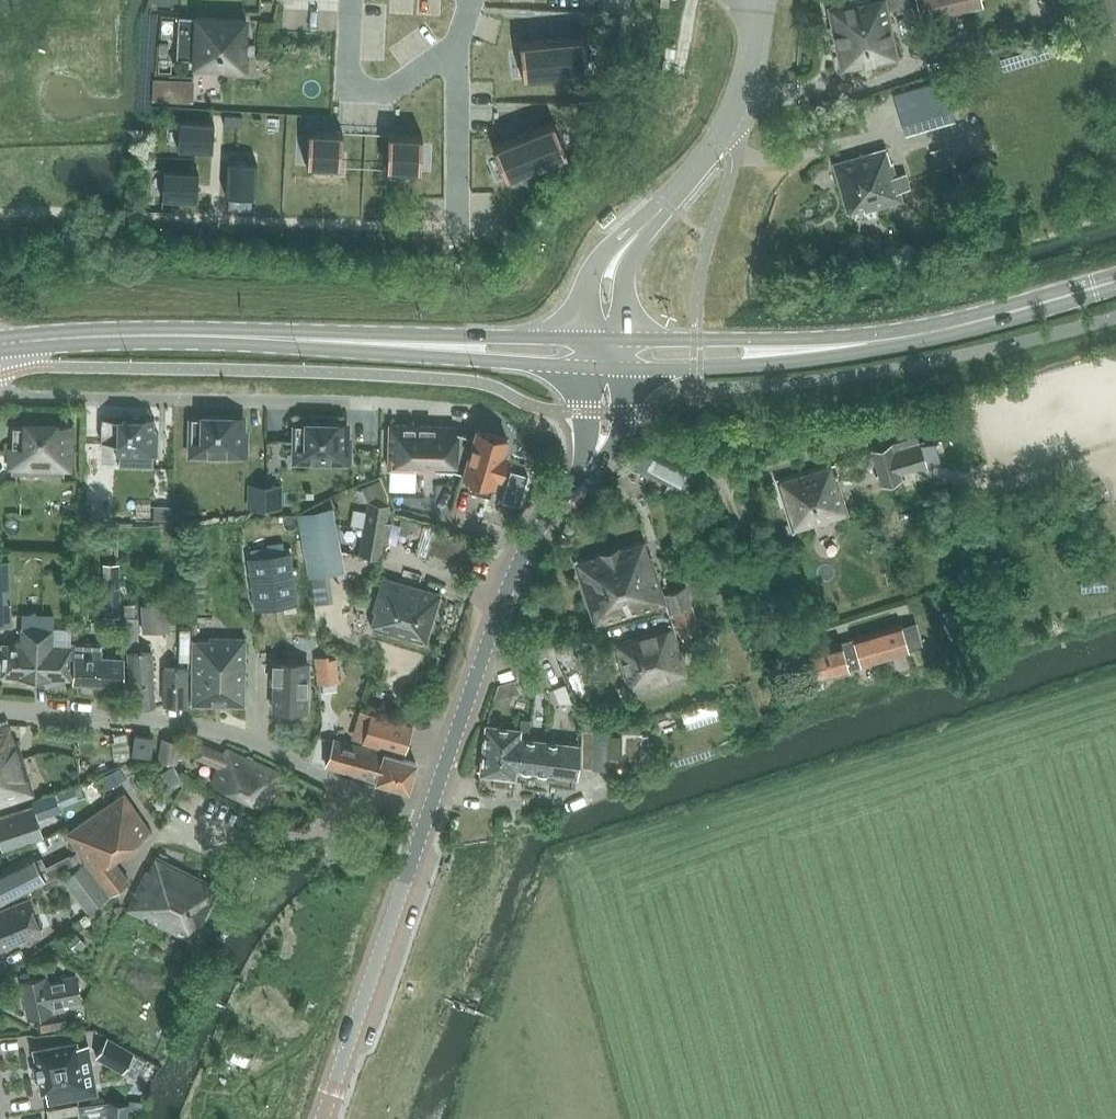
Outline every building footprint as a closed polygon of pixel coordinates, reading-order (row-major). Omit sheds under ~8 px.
[(898,59),(885,0),(880,0),(869,2),(868,0),(864,0),(828,8),(841,71),(898,59)] [(982,6),(981,0),(916,0),(921,20),(982,6)] [(1101,22),(1115,17),(1115,0),(1094,0),(1101,22)] [(243,69),(245,20),(197,18),(195,66),(243,69)] [(584,36),(552,39),(556,75),(588,71),(584,36)] [(552,39),(519,43),(523,78),(556,75),(552,39)] [(188,77),(153,75),(152,97),(187,99),(188,77)] [(955,121),(947,94),(937,97),(935,89),(921,93),(920,89),(894,97),(905,136),(955,121)] [(248,111),(231,110),(230,121),(248,121),(248,111)] [(180,120),(178,149),(212,151),(213,121),(180,120)] [(553,122),(523,134),(536,168),(567,155),(553,122)] [(308,129),(306,166),(340,167),(342,131),(308,129)] [(388,134),(386,170),(420,171),(422,135),(388,134)] [(523,134),(492,146),(506,180),(536,168),(523,134)] [(892,149),(885,150),(885,149),(833,163),(848,215),(902,200),(899,191),(909,188),(906,177),(896,179),(891,163),(895,162),(892,149)] [(228,161),(226,195),(255,196),(257,163),(228,161)] [(164,169),(162,198),(196,200),(198,171),(164,169)] [(116,443),(116,455),(154,456),(155,418),(116,417),(116,418),(101,418),(100,442),(116,443)] [(242,417),(204,417),(204,418),(189,418),(188,442),(203,443),(203,455),(242,456),(242,417)] [(338,421),(303,420),(303,424),(291,423),(290,464),(349,465),(349,464),(352,464),(353,437),(350,437),(350,422),(338,422),(338,421)] [(13,425),(12,461),(65,463),(66,425),(28,424),(28,425),(13,425)] [(461,471),(472,436),(471,436),(455,432),(456,425),(388,424),(387,470),(435,471),(435,470),(454,470),(461,471)] [(475,427),(472,436),(461,471),(460,476),(493,485),(496,477),(501,478),(509,453),(504,451),(509,437),(475,427)] [(893,453),(890,445),(872,451),(882,484),(901,479),(897,467),(923,459),(919,445),(893,453)] [(794,531),(848,514),(837,477),(834,478),(829,464),(777,480),(794,531)] [(511,471),(502,501),(519,506),(528,476),(511,471)] [(252,507),(265,507),(265,485),(252,485),(252,507)] [(279,507),(279,485),(265,485),(265,507),(279,507)] [(369,502),(364,528),(384,532),(389,506),(386,505),(387,499),(378,497),(377,503),(369,502)] [(136,506),(136,519),(171,520),(171,507),(136,506)] [(328,572),(343,569),(340,556),(331,509),(299,515),(297,516),(309,576),(328,572)] [(379,558),(384,532),(364,528),(360,554),(379,558)] [(648,557),(642,540),(575,560),(596,625),(665,601),(669,611),(673,609),(682,636),(700,630),(684,586),(663,594),(651,556),(648,557)] [(248,558),(255,607),(297,602),(290,553),(248,558)] [(12,625),(9,559),(0,560),(0,625),(12,625)] [(104,619),(121,617),(120,571),(102,570),(104,619)] [(328,572),(309,576),(315,605),(334,602),(328,572)] [(441,593),(383,577),(373,612),(375,612),(371,628),(427,644),(441,593)] [(138,644),(137,617),(136,617),(135,603),(124,604),(127,652),(130,705),(155,707),(152,651),(139,651),(139,644),(138,644)] [(143,632),(170,631),(169,603),(141,604),(143,632)] [(947,628),(965,624),(962,608),(943,612),(947,628)] [(70,678),(71,659),(71,646),(53,646),(54,615),(22,614),(20,644),(2,644),(0,675),(19,676),(19,677),(51,678),(51,677),(70,678)] [(916,622),(901,627),(900,623),(853,637),(853,638),(805,653),(813,680),(861,665),(861,666),(909,652),(908,650),(923,645),(916,622)] [(189,662),(190,629),(179,629),(178,661),(189,662)] [(632,695),(688,678),(672,629),(659,633),(658,630),(616,644),(632,695)] [(244,705),(246,638),(209,638),(209,640),(194,640),(192,704),(244,705)] [(71,643),(71,646),(71,659),(76,659),(75,683),(121,685),(122,658),(102,658),(103,644),(71,643)] [(338,682),(335,659),(328,659),(327,655),(315,656),(317,684),(323,683),(338,682)] [(306,711),(308,663),(272,662),(271,682),(274,682),(273,710),(306,711)] [(187,704),(187,667),(164,667),(164,704),(187,704)] [(515,680),(498,685),(494,700),(519,693),(515,680)] [(566,684),(553,689),(559,704),(573,703),(566,684)] [(387,754),(374,750),(335,739),(327,766),(366,778),(406,790),(408,790),(416,763),(403,759),(412,728),(413,726),(375,714),(358,709),(352,728),(369,734),(366,744),(388,751),(387,754)] [(528,738),(530,719),(521,718),(520,729),(486,725),(480,774),(494,776),(493,786),(506,787),(507,777),(515,778),(516,769),(524,769),(522,786),(550,789),(551,783),(574,785),(579,744),(528,738)] [(33,793),(17,741),(14,742),(9,724),(0,727),(0,804),(33,793)] [(637,735),(582,733),(581,768),(636,769),(637,735)] [(150,756),(153,737),(135,734),(132,753),(150,756)] [(178,763),(181,741),(161,738),(158,760),(178,763)] [(227,749),(225,753),(201,742),(194,757),(218,768),(212,782),(266,806),(281,772),(227,749)] [(106,790),(125,780),(118,768),(100,778),(106,790)] [(62,804),(76,799),(72,788),(58,793),(62,804)] [(33,807),(0,818),(0,841),(3,850),(43,837),(37,817),(59,810),(53,794),(39,798),(41,805),(33,807)] [(150,830),(124,794),(84,822),(95,839),(107,831),(121,851),(150,830)] [(67,833),(92,871),(111,894),(129,881),(113,856),(121,851),(107,831),(95,839),(84,822),(67,833)] [(60,873),(74,866),(70,856),(55,864),(45,869),(40,859),(36,861),(33,854),(0,871),(0,905),(60,873)] [(193,941),(219,887),(157,856),(149,871),(147,870),(128,909),(193,941)] [(87,912),(109,895),(84,862),(62,879),(87,912)] [(29,899),(0,910),(0,949),(42,932),(29,899)] [(56,977),(51,953),(28,957),(31,972),(36,971),(37,977),(19,980),(27,1019),(53,1015),(52,1008),(82,1002),(78,974),(56,977)] [(107,1037),(96,1056),(123,1071),(133,1053),(134,1053),(107,1037)] [(45,1092),(47,1103),(86,1096),(76,1042),(33,1050),(41,1093),(45,1092)] [(133,1053),(123,1071),(134,1077),(144,1059),(133,1053)] [(80,1118),(128,1118),(129,1105),(108,1101),(78,1106),(81,1118),(80,1118)]
